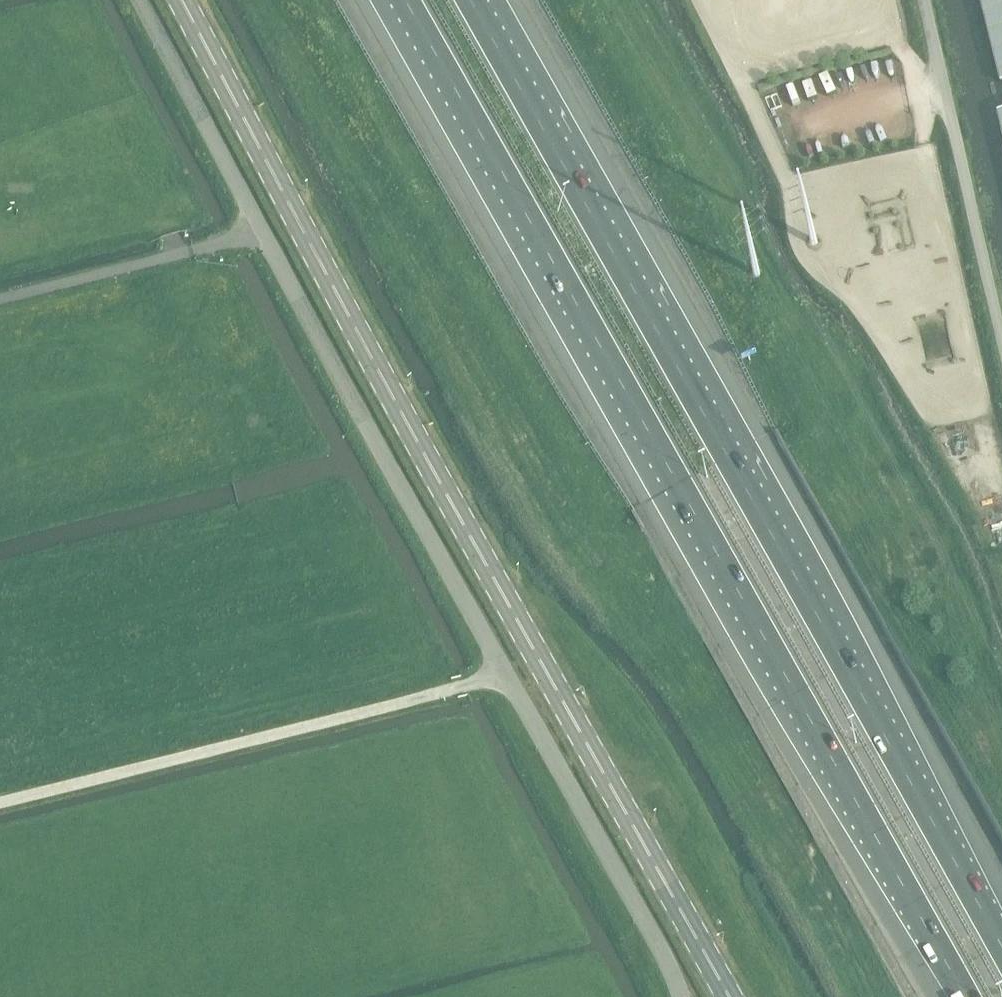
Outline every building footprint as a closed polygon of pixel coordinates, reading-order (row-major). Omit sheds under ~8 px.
[(1001,85),(1001,0),(981,0),(1001,85)] [(810,242),(810,243),(810,244),(810,245),(811,245),(811,246),(812,246),(813,246),(814,246),(815,246),(816,246),(816,245),(817,245),(817,244),(818,244),(818,243),(818,242),(818,241),(817,241),(817,240),(817,239),(816,239),(815,239),(815,238),(814,238),(813,238),(812,238),(812,239),(811,239),(811,240),(810,240),(810,241),(810,242)] [(753,275),(753,276),(753,277),(754,277),(754,278),(755,278),(755,279),(756,279),(757,279),(758,279),(759,279),(759,278),(760,278),(760,277),(761,277),(761,276),(761,275),(761,274),(761,273),(760,273),(760,272),(759,272),(759,271),(758,271),(757,271),(756,271),(755,271),(755,272),(754,272),(754,273),(753,273),(753,274),(753,275)]
